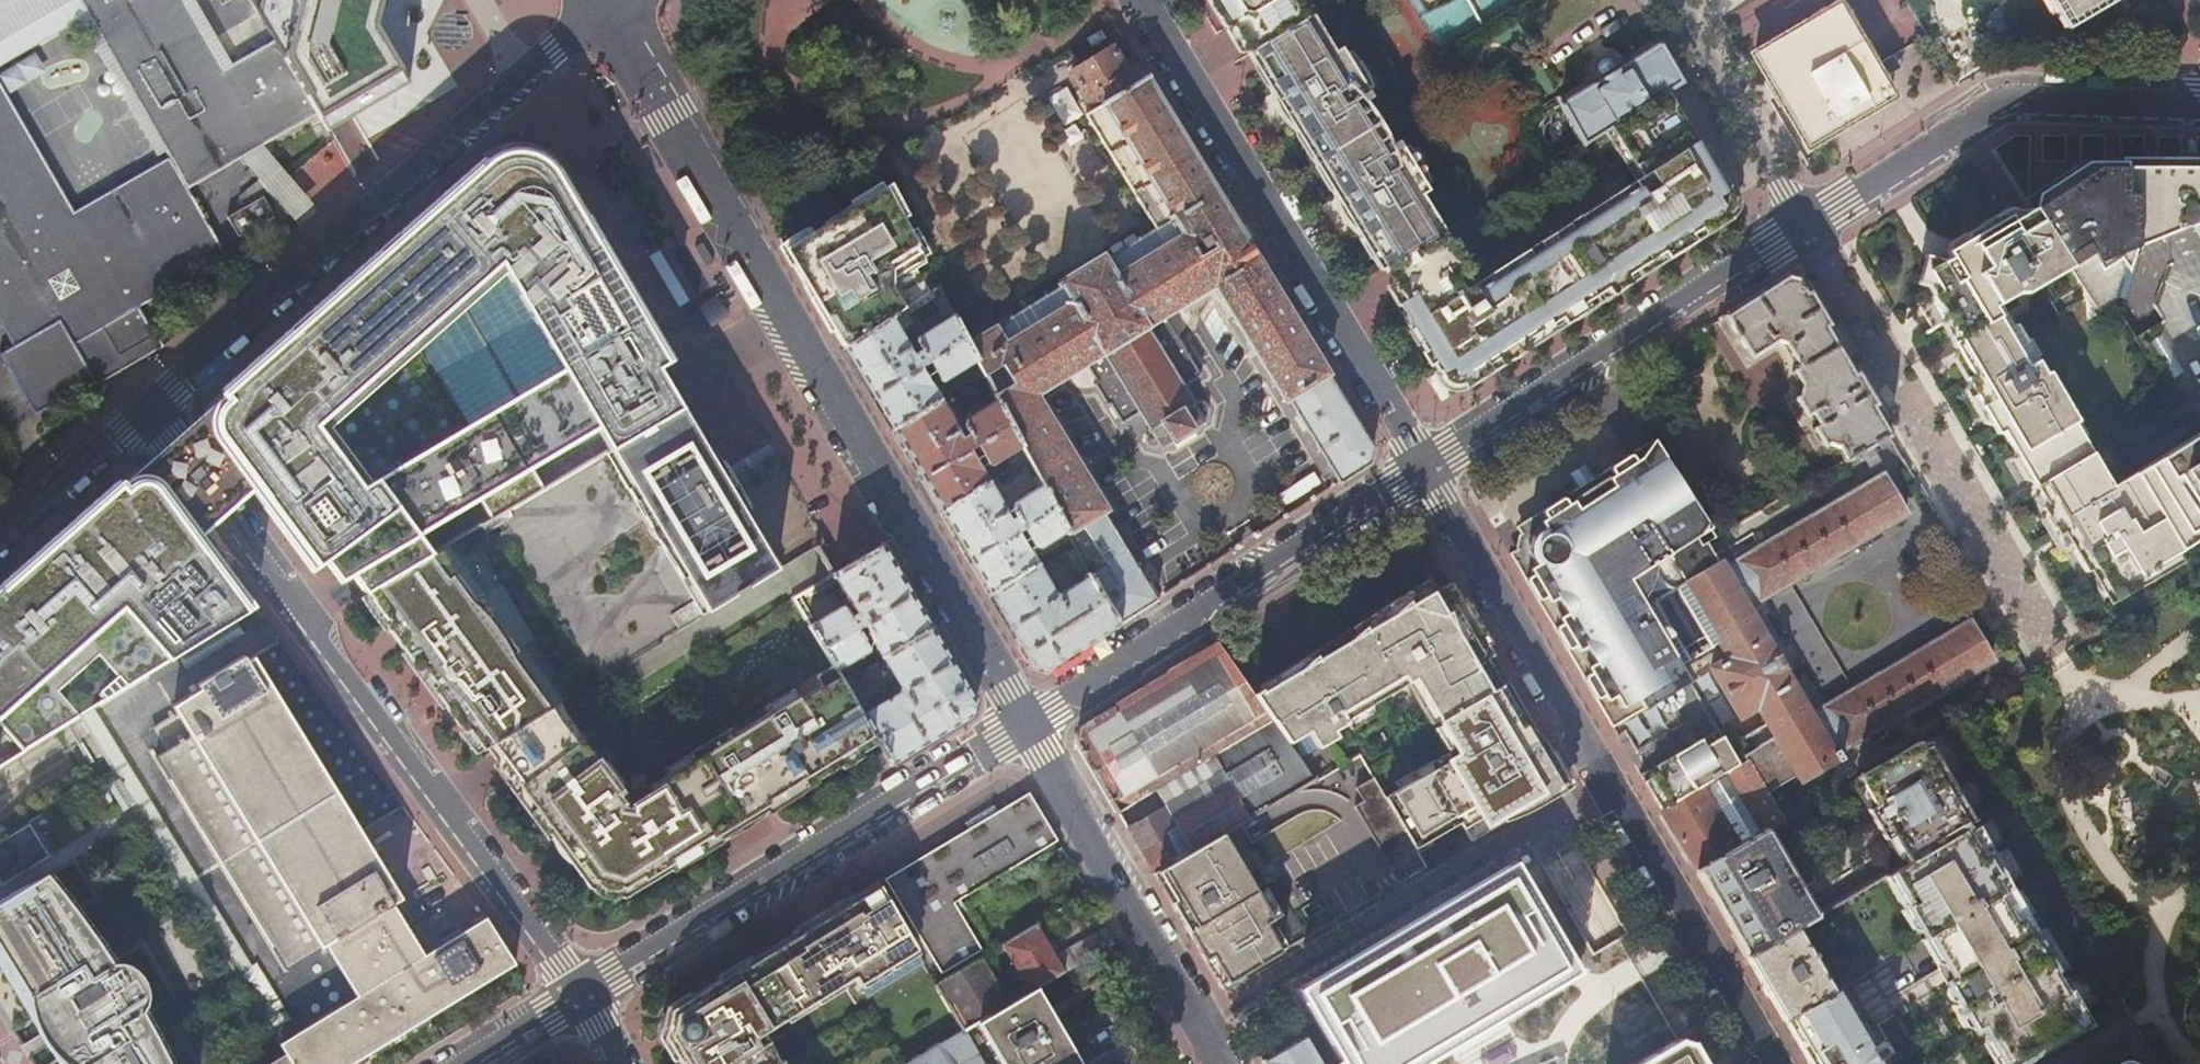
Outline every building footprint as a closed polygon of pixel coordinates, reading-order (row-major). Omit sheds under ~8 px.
[(141,307),(229,256),(190,189),(243,158),(238,148),(256,138),(262,148),(318,116),(274,41),(232,66),(224,71),(183,0),(80,0),(148,117),(171,158),(172,160),(156,169),(163,182),(137,197),(146,213),(88,247),(70,216),(78,212),(0,79),(0,320),(15,348),(2,355),(37,415),(97,380),(84,356),(111,341),(120,356),(143,343),(157,335),(141,307)] [(224,71),(232,66),(194,0),(183,0),(224,71)] [(328,133),(374,106),(371,100),(377,96),(374,90),(380,86),(376,79),(380,77),(373,64),(369,51),(367,37),(368,24),(371,10),(375,0),(250,0),(274,41),(318,116),(328,133)] [(1229,25),(1213,0),(1205,0),(1221,27),(1229,25)] [(1229,25),(1244,52),(1246,54),(1305,18),(1294,0),(1213,0),(1229,25)] [(1312,14),(1303,0),(1294,0),(1305,18),(1307,17),(1309,16),(1312,14)] [(1426,14),(1439,10),(1457,2),(1461,0),(1417,0),(1426,14)] [(2068,29),(2117,0),(2051,0),(2068,29)] [(1888,75),(1878,61),(1842,1),(1754,53),(1810,145),(1825,137),(1847,124),(1898,96),(1888,75)] [(1404,254),(1443,230),(1421,194),(1427,190),(1396,141),(1390,145),(1363,102),(1369,98),(1338,48),(1330,50),(1309,16),(1307,17),(1305,18),(1246,54),(1248,57),(1252,55),(1270,85),(1266,87),(1294,134),(1298,131),(1333,189),(1329,191),(1357,237),(1361,235),(1378,263),(1376,268),(1378,270),(1381,268),(1404,254)] [(1241,54),(1244,52),(1229,25),(1224,31),(1237,53),(1241,54)] [(1666,91),(1681,82),(1661,49),(1648,27),(1618,44),(1618,50),(1620,54),(1610,60),(1605,58),(1599,59),(1595,63),(1594,70),(1584,75),(1579,66),(1546,85),(1582,143),(1608,127),(1666,91)] [(1357,424),(1144,77),(1133,84),(1110,48),(1070,73),(1092,110),(1084,116),(1141,212),(1152,230),(1103,261),(1100,256),(1058,282),(1060,287),(968,344),(977,361),(983,372),(985,377),(1003,368),(1012,384),(994,394),(998,400),(1022,446),(1028,457),(1043,485),(1067,531),(1069,534),(1083,526),(1106,566),(1091,576),(1118,624),(1155,601),(1102,514),(1107,511),(1036,396),(1085,367),(1095,383),(1092,385),(1106,407),(1109,406),(1121,424),(1139,414),(1148,428),(1145,430),(1148,434),(1144,440),(1148,447),(1152,448),(1158,445),(1161,449),(1173,441),(1174,443),(1194,430),(1194,428),(1204,422),(1201,418),(1206,415),(1207,413),(1208,410),(1204,404),(1196,404),(1194,400),(1191,401),(1183,386),(1199,377),(1163,318),(1213,289),(1282,403),(1287,401),(1317,449),(1357,424)] [(1890,54),(1878,61),(1888,75),(1898,68),(1890,54)] [(1721,186),(1687,127),(1666,91),(1608,127),(1633,164),(1578,201),(1583,210),(1549,233),(1594,302),(1600,298),(1654,264),(1689,241),(1682,228),(1716,206),(1709,193),(1721,186)] [(238,148),(243,158),(262,148),(256,138),(238,148)] [(127,480),(127,484),(125,485),(121,480),(0,586),(0,720),(26,749),(80,716),(57,689),(100,652),(130,685),(148,674),(175,657),(256,607),(203,536),(230,514),(254,494),(313,575),(326,565),(341,586),(352,578),(365,596),(433,556),(480,528),(481,529),(497,519),(484,497),(541,464),(553,485),(615,449),(687,406),(664,366),(678,358),(592,214),(587,216),(560,171),(544,163),(530,159),(511,157),(497,159),(487,161),(484,157),(222,390),(227,395),(225,397),(221,397),(217,399),(214,404),(213,408),(176,441),(139,473),(133,473),(130,476),(127,480)] [(155,167),(78,212),(70,216),(88,247),(146,213),(137,197),(163,182),(156,169),(172,160),(171,158),(155,167)] [(2030,198),(2030,210),(2069,269),(2096,311),(2113,302),(2132,247),(2082,163),(2030,198)] [(2160,164),(2082,163),(2132,247),(2158,236),(2158,214),(2160,164)] [(2160,164),(2158,214),(2158,236),(2199,218),(2199,164),(2160,164)] [(1736,211),(1721,186),(1709,193),(1716,206),(1682,228),(1689,241),(1736,211)] [(816,301),(843,346),(901,309),(928,293),(914,271),(924,265),(886,189),(785,249),(816,301)] [(277,217),(266,197),(230,218),(241,237),(277,217)] [(1583,210),(1578,201),(1470,274),(1443,230),(1404,254),(1381,268),(1398,295),(1394,297),(1437,368),(1448,361),(1456,373),(1490,351),(1498,364),(1528,344),(1594,302),(1549,233),(1583,210)] [(2002,431),(2034,485),(2086,455),(2068,426),(2073,423),(2043,375),(2040,377),(2031,363),(2025,367),(2014,349),(2007,354),(2000,344),(1995,346),(1983,328),(2003,315),(1998,306),(2014,296),(2017,299),(2069,269),(2030,210),(2005,226),(2001,222),(1957,248),(1966,264),(1949,274),(1934,284),(1939,292),(1933,296),(1960,341),(1964,339),(1982,367),(1965,379),(1998,433),(2002,431)] [(2158,236),(2160,242),(2199,224),(2199,218),(2158,236)] [(1844,461),(1846,459),(1888,435),(1838,351),(1799,283),(1789,280),(1782,278),(1724,315),(1750,357),(1775,342),(1784,345),(1796,366),(1790,370),(1799,385),(1794,398),(1792,399),(1803,417),(1809,414),(1816,426),(1810,429),(1821,447),(1826,443),(1835,446),(1844,461)] [(977,361),(968,344),(958,326),(953,316),(918,337),(917,341),(921,350),(914,354),(900,329),(906,326),(908,321),(901,309),(843,346),(843,348),(863,380),(871,394),(891,429),(941,399),(923,368),(930,364),(940,381),(944,381),(977,361)] [(84,356),(97,380),(162,343),(157,335),(143,343),(120,356),(111,341),(84,356)] [(859,383),(863,380),(843,348),(839,350),(859,383)] [(1452,393),(1476,378),(1484,373),(1498,364),(1490,351),(1456,373),(1448,361),(1437,368),(1452,393)] [(1003,368),(985,377),(994,394),(1012,384),(1003,368)] [(963,437),(941,399),(891,429),(917,473),(940,512),(989,481),(971,451),(977,447),(986,462),(993,464),(1022,446),(998,400),(968,418),(965,427),(969,433),(963,437)] [(782,567),(687,406),(615,449),(712,611),(782,567)] [(1371,447),(1357,424),(1317,449),(1337,483),(1355,471),(1367,463),(1371,447)] [(2180,556),(2199,544),(2199,444),(2194,434),(2193,432),(2129,470),(2133,477),(2180,556)] [(1887,466),(1901,457),(1888,435),(1846,459),(1857,478),(1884,462),(1887,466)] [(1707,541),(1714,537),(1652,439),(1515,527),(1509,554),(1514,563),(1530,591),(1543,613),(1554,631),(1707,541)] [(2086,455),(2034,485),(2084,570),(2093,566),(2112,596),(2180,556),(2133,477),(2108,492),(2086,455)] [(1747,761),(1767,793),(1798,774),(1803,781),(1859,749),(1855,741),(1991,659),(1969,623),(1828,705),(1764,596),(1904,512),(1882,476),(1724,570),(1707,541),(1554,631),(1611,729),(1657,702),(1659,704),(1663,706),(1667,706),(1670,705),(1673,702),(1674,699),(1673,692),(1663,675),(1680,665),(1719,641),(1729,658),(1712,667),(1742,717),(1758,708),(1767,724),(1728,747),(1718,730),(1640,777),(1661,812),(1747,761)] [(967,557),(989,595),(1038,564),(1019,531),(1023,529),(1032,546),(1038,547),(1067,531),(1043,485),(1013,502),(1011,509),(1015,516),(1011,519),(989,481),(940,512),(967,557)] [(1073,542),(1091,576),(1106,566),(1083,526),(1069,534),(1073,542)] [(883,543),(831,574),(855,614),(849,617),(842,606),(840,606),(808,625),(835,670),(866,652),(868,648),(857,630),(863,626),(881,657),(932,627),(883,543)] [(364,597),(478,753),(489,747),(551,709),(541,695),(537,697),(509,659),(517,653),(480,601),(471,608),(433,556),(365,596),(364,597)] [(1046,671),(1118,624),(1091,576),(1061,593),(1055,594),(1038,564),(989,595),(1014,637),(1032,667),(1038,669),(1046,671)] [(1467,843),(1566,785),(1555,767),(1514,696),(1506,683),(1499,687),(1484,661),(1491,657),(1477,634),(1470,638),(1456,613),(1462,609),(1449,585),(1423,599),(1417,590),(1330,645),(1334,651),(1262,693),(1260,690),(1252,695),(1285,743),(1304,731),(1314,748),(1333,737),(1330,731),(1346,721),(1344,718),(1410,679),(1454,754),(1381,797),(1415,854),(1428,846),(1430,840),(1456,824),(1467,843)] [(1470,638),(1477,634),(1462,609),(1456,613),(1470,638)] [(975,700),(932,627),(881,657),(899,687),(897,693),(861,714),(876,739),(892,766),(971,718),(975,700)] [(1276,679),(1260,690),(1262,693),(1334,651),(1330,645),(1276,679)] [(485,918),(425,956),(394,904),(402,899),(255,658),(246,662),(244,659),(245,658),(244,656),(197,685),(198,687),(200,686),(201,688),(173,706),(177,712),(152,727),(297,962),(325,945),(356,997),(279,1044),(285,1055),(290,1063),(364,1063),(381,1053),(429,1024),(426,1019),(515,965),(485,918)] [(175,657),(148,674),(154,684),(181,667),(175,657)] [(1690,682),(1680,665),(1663,675),(1673,692),(1690,682)] [(869,703),(852,674),(841,681),(858,710),(869,703)] [(652,881),(841,765),(839,761),(876,739),(861,714),(858,710),(841,681),(839,677),(802,699),(799,696),(652,786),(656,793),(635,806),(623,804),(617,796),(621,793),(582,741),(578,744),(551,709),(489,747),(513,779),(509,781),(570,864),(577,859),(593,881),(607,882),(625,888),(648,874),(652,881)] [(80,716),(270,1031),(285,1022),(93,708),(80,716)] [(26,749),(0,720),(0,765),(26,749)] [(1906,865),(1964,831),(1967,829),(1918,742),(1856,778),(1872,804),(1865,809),(1875,824),(1881,820),(1906,865)] [(1680,844),(1697,873),(1767,832),(1784,821),(1767,793),(1747,761),(1661,812),(1663,816),(1680,844)] [(1390,873),(1399,867),(1416,857),(1415,854),(1381,797),(1370,779),(1352,790),(1360,803),(1351,808),(1390,873)] [(132,806),(116,780),(108,785),(124,812),(132,806)] [(1694,875),(1697,873),(1680,844),(1663,816),(1660,818),(1694,875)] [(0,839),(0,882),(2,885),(50,856),(28,821),(0,839)] [(1905,905),(1925,938),(2000,894),(1989,874),(1994,870),(1980,846),(1975,849),(1964,831),(1906,865),(1892,873),(1909,902),(1905,905)] [(1708,891),(1747,958),(1795,929),(1818,916),(1767,832),(1697,873),(1708,891)] [(1185,929),(1219,988),(1286,948),(1219,835),(1153,874),(1152,874),(1185,929)] [(1399,867),(1405,879),(1423,868),(1416,857),(1399,867)] [(1579,975),(1515,862),(1504,869),(1506,871),(1307,988),(1305,986),(1294,992),(1303,1007),(1314,1001),(1349,1059),(1341,1063),(1429,1063),(1579,975)] [(134,1018),(143,1012),(144,1011),(146,1008),(148,1003),(148,1000),(149,995),(149,992),(148,987),(147,983),(145,978),(142,974),(138,971),(133,967),(130,965),(126,964),(122,963),(118,964),(114,965),(104,971),(49,880),(51,878),(48,874),(18,887),(10,892),(0,899),(0,949),(29,997),(70,1063),(161,1063),(134,1018)] [(71,902),(51,878),(49,880),(104,971),(114,965),(113,963),(102,946),(85,921),(71,902)] [(183,891),(175,879),(163,886),(171,898),(183,891)] [(853,975),(905,1063),(906,1063),(964,1030),(937,984),(917,951),(887,969),(865,931),(835,880),(822,888),(808,896),(853,975)] [(2077,1026),(2059,995),(2066,990),(2022,917),(2016,921),(2000,894),(1925,938),(1956,992),(1951,996),(1972,1031),(1979,1027),(2001,1063),(2013,1063),(2077,1026)] [(808,895),(635,1001),(631,1015),(656,1063),(710,1063),(776,1023),(853,975),(808,896),(808,895)] [(887,969),(917,951),(895,913),(865,931),(887,969)] [(1030,992),(1031,991),(1036,988),(1062,973),(1035,926),(1003,945),(1030,992)] [(1067,970),(1116,941),(1108,928),(1063,952),(1061,960),(1067,970)] [(1768,993),(1784,1021),(1832,992),(1795,929),(1747,958),(1768,993)] [(937,984),(964,1030),(978,1022),(1007,1005),(980,958),(976,961),(955,974),(937,984)] [(1074,1063),(1080,1063),(1036,988),(1031,991),(1074,1063)] [(1868,1022),(1859,1027),(1837,990),(1832,992),(1784,1021),(1810,1063),(1893,1063),(1868,1022)] [(1002,1063),(1074,1063),(1031,991),(1030,992),(1007,1005),(978,1022),(1002,1063)] [(29,997),(30,1007),(32,1016),(36,1027),(39,1034),(46,1030),(53,1042),(47,1045),(48,1047),(53,1054),(61,1061),(64,1063),(70,1063),(29,997)] [(166,1053),(151,1025),(143,1012),(134,1018),(161,1063),(171,1063),(166,1053)] [(964,1030),(906,1063),(960,1063),(965,1061),(967,1063),(984,1063),(964,1030)] [(1264,1063),(1318,1063),(1304,1039),(1263,1062),(1264,1063)] [(781,1063),(768,1041),(731,1063),(779,1063),(781,1063)] [(1692,1045),(1678,1042),(1642,1063),(1703,1063),(1692,1045)] [(577,1051),(560,1047),(532,1063),(583,1063),(577,1051)] [(285,1055),(270,1063),(290,1063),(285,1055)] [(247,1056),(233,1063),(251,1063),(247,1056)]
